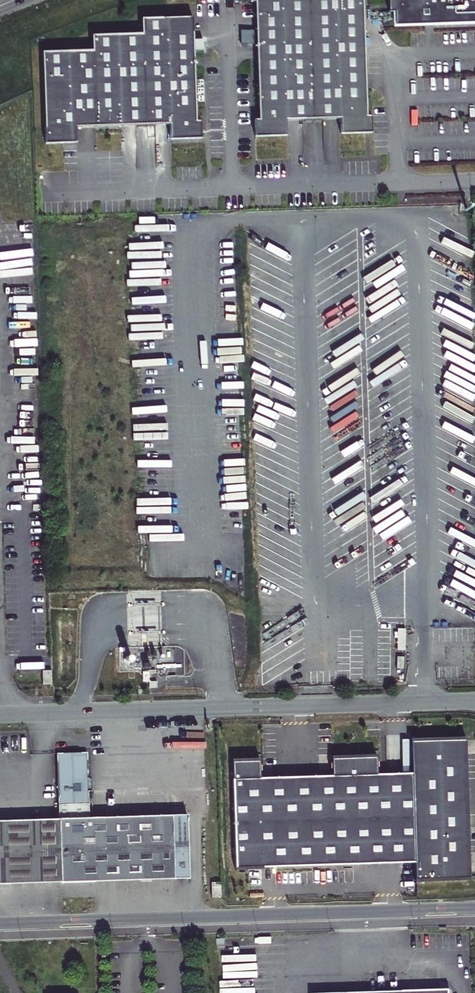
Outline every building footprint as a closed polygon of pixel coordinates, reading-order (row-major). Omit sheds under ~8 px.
[(250,2),(255,2),(258,120),(254,120),(254,137),(284,136),(284,119),(340,118),(341,134),(371,133),(371,117),(366,117),(363,0),(250,0),(250,2)] [(389,12),(395,12),(396,25),(474,22),(474,0),(388,0),(389,12)] [(41,51),(44,142),(75,141),(74,127),(169,124),(170,140),(200,139),(200,122),(195,122),(192,17),(141,18),(141,33),(91,35),(92,50),(41,51)] [(1,269),(35,269),(35,260),(1,261),(1,269)] [(42,670),(42,684),(51,684),(51,670),(42,670)] [(260,763),(232,764),(236,871),(415,865),(415,882),(470,881),(466,741),(411,744),(412,776),(377,777),(377,759),(331,761),(332,779),(260,781),(260,763)] [(0,821),(0,884),(190,879),(188,815),(85,819),(85,805),(88,805),(88,792),(92,792),(91,781),(88,778),(87,753),(56,753),(59,819),(0,821)] [(220,883),(211,883),(212,898),(221,897),(220,883)] [(450,991),(440,991),(440,989),(434,982),(428,989),(428,992),(386,992),(450,992),(450,991)]
